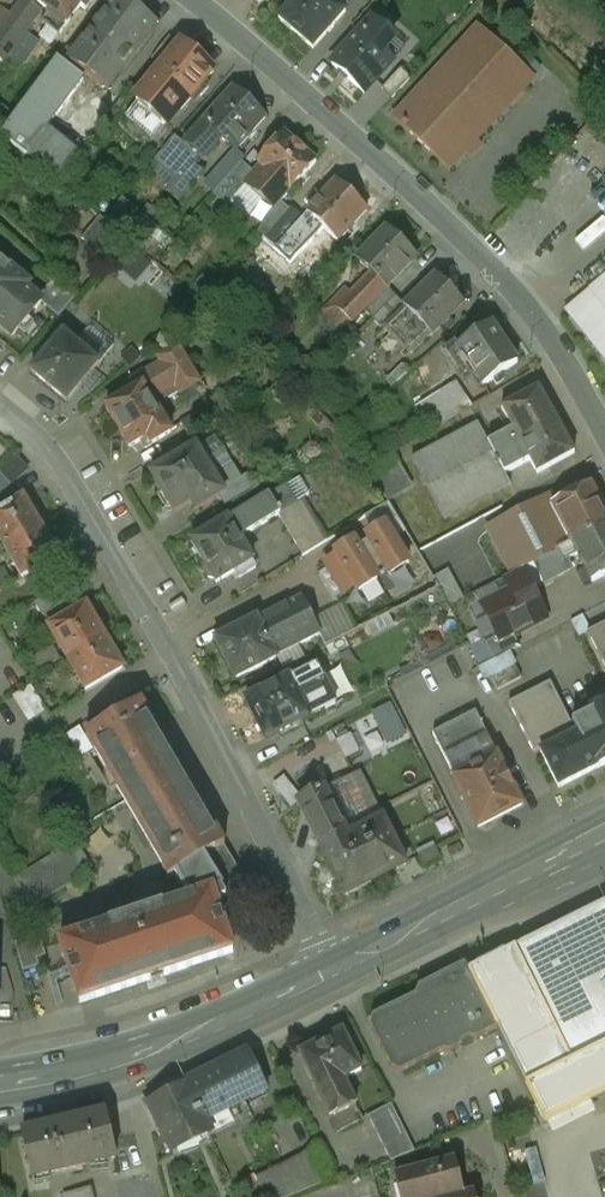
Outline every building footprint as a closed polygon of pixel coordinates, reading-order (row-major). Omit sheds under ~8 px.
[(25,0),(22,0),(11,15),(0,30),(0,62),(3,65),(18,44),(26,33),(41,12),(25,0)] [(35,0),(49,11),(42,22),(59,36),(80,7),(85,10),(92,0),(35,0)] [(122,0),(116,0),(70,62),(86,74),(97,82),(105,88),(118,70),(121,73),(143,43),(140,40),(153,23),(122,0)] [(332,0),(296,0),(279,19),(313,47),(345,12),(332,0)] [(11,15),(1,7),(0,8),(0,30),(11,15)] [(374,21),(363,34),(381,50),(392,37),(374,21)] [(479,26),(394,117),(448,166),(532,75),(479,26)] [(363,34),(360,31),(331,63),(364,92),(392,61),(381,50),(363,34)] [(26,33),(18,44),(30,53),(38,42),(26,33)] [(162,66),(179,45),(169,37),(153,58),(162,66)] [(214,71),(181,43),(179,45),(162,66),(149,82),(151,83),(136,102),(164,125),(179,107),(182,110),(214,71)] [(86,74),(70,62),(60,55),(0,136),(56,180),(73,159),(62,149),(58,153),(39,137),(68,98),(86,74)] [(411,78),(400,68),(382,87),(393,97),(411,78)] [(86,74),(68,98),(79,106),(97,82),(86,74)] [(266,117),(234,88),(204,120),(206,122),(187,142),(204,156),(221,137),(237,150),(266,117)] [(316,162),(284,133),(258,162),(261,165),(254,172),(255,174),(247,184),(265,200),(271,193),(281,202),(316,162)] [(197,155),(175,136),(155,160),(176,179),(197,155)] [(255,174),(254,172),(242,162),(214,193),(227,205),(247,184),(255,174)] [(368,209),(336,180),(306,212),(309,214),(305,219),(281,244),(295,257),(323,228),(338,242),(368,209)] [(157,228),(122,198),(104,219),(126,238),(139,250),(157,228)] [(281,244),(305,219),(293,207),(264,238),(276,249),(281,244)] [(126,238),(104,219),(100,216),(82,239),(107,260),(126,238)] [(385,286),(387,287),(416,257),(387,228),(356,259),(372,273),(352,294),(346,289),(324,311),(343,330),(364,309),(385,286)] [(0,261),(0,325),(13,336),(42,302),(37,298),(25,288),(28,285),(0,261)] [(564,308),(604,358),(604,275),(564,308)] [(464,304),(435,276),(404,305),(404,309),(387,325),(386,330),(389,333),(392,332),(406,346),(406,350),(409,353),(413,353),(430,335),(433,335),(464,304)] [(55,277),(37,298),(42,302),(59,317),(76,296),(55,277)] [(374,318),(395,296),(387,287),(385,286),(364,309),(374,318)] [(404,309),(404,305),(395,296),(374,318),(381,326),(387,325),(404,309)] [(458,349),(450,354),(466,376),(474,371),(484,385),(518,362),(492,324),(457,347),(458,349)] [(99,363),(63,333),(30,371),(66,401),(99,363)] [(131,381),(136,389),(143,385),(155,405),(169,396),(171,398),(180,392),(181,394),(200,382),(178,346),(158,358),(161,363),(131,381)] [(473,407),(457,382),(431,396),(433,399),(444,415),(432,423),(435,428),(473,407)] [(136,389),(106,408),(130,448),(147,437),(152,445),(172,432),(155,405),(143,385),(136,389)] [(540,388),(503,409),(514,429),(536,470),(537,472),(574,452),(540,388)] [(223,393),(206,403),(208,407),(216,419),(217,420),(233,410),(223,393)] [(444,415),(433,399),(421,407),(432,423),(444,415)] [(216,419),(208,407),(181,423),(188,435),(216,419)] [(536,470),(514,429),(488,443),(479,424),(413,459),(444,520),(536,470)] [(196,447),(151,474),(163,493),(161,499),(167,508),(172,508),(174,512),(191,501),(197,510),(218,496),(223,493),(223,490),(242,479),(231,460),(211,473),(196,447)] [(2,469),(14,483),(32,468),(20,453),(2,469)] [(409,479),(395,453),(368,467),(382,494),(409,479)] [(252,472),(242,479),(223,490),(223,493),(218,496),(225,507),(260,485),(252,472)] [(489,529),(513,574),(534,562),(604,526),(604,512),(591,484),(565,498),(560,489),(541,499),(542,502),(489,529)] [(227,519),(192,542),(205,563),(203,569),(207,577),(214,577),(216,582),(234,571),(238,577),(255,567),(252,561),(252,558),(240,538),(278,514),(296,502),(286,486),(229,521),(227,519)] [(0,512),(0,538),(6,548),(40,527),(24,498),(0,512)] [(296,502),(278,514),(303,555),(328,540),(303,499),(296,502)] [(328,568),(319,574),(334,599),(356,586),(359,591),(377,579),(376,576),(387,570),(390,574),(409,563),(386,525),(367,537),(369,541),(358,547),(355,541),(336,553),(338,557),(326,565),(328,568)] [(534,562),(544,582),(572,569),(568,560),(578,555),(592,582),(604,575),(604,526),(534,562)] [(40,527),(6,548),(22,576),(58,555),(40,527)] [(531,588),(544,582),(534,562),(513,574),(505,578),(511,592),(482,606),(497,637),(499,641),(513,633),(546,617),(531,588)] [(321,634),(302,597),(258,620),(256,618),(215,639),(235,679),(276,659),(276,656),(321,634)] [(104,637),(86,605),(49,628),(68,659),(104,637)] [(588,631),(604,665),(604,623),(588,631)] [(499,641),(497,637),(485,642),(493,660),(519,647),(513,633),(499,641)] [(104,637),(68,659),(85,689),(123,668),(104,637)] [(475,652),(462,659),(466,668),(480,662),(475,652)] [(325,680),(316,663),(245,699),(265,739),(326,710),(314,686),(325,680)] [(515,664),(489,677),(497,692),(521,677),(515,664)] [(175,874),(188,899),(213,891),(214,893),(239,878),(220,847),(226,845),(220,835),(218,835),(149,719),(151,716),(143,703),(85,737),(93,751),(96,751),(163,866),(161,868),(168,877),(175,874)] [(541,752),(559,787),(604,764),(604,704),(581,714),(588,728),(541,752)] [(382,708),(356,721),(362,735),(389,722),(382,708)] [(475,712),(433,734),(454,776),(452,777),(478,828),(523,804),(475,712)] [(52,745),(38,753),(48,770),(61,762),(52,745)] [(300,804),(321,848),(369,823),(364,811),(371,808),(355,774),(300,804)] [(369,823),(321,848),(345,894),(406,863),(383,817),(369,823)] [(65,846),(15,878),(32,905),(83,873),(65,846)] [(188,899),(60,943),(80,1005),(232,952),(214,893),(213,891),(188,899)] [(497,1029),(534,1104),(545,1125),(604,1095),(604,903),(469,971),(497,1029)] [(418,987),(416,995),(373,1016),(370,1026),(393,1069),(403,1071),(443,1051),(450,1052),(461,1047),(461,1041),(469,1038),(476,1040),(497,1029),(469,971),(467,967),(465,964),(418,987)] [(341,1030),(299,1051),(318,1089),(344,1076),(360,1068),(341,1030)] [(247,1050),(187,1081),(207,1119),(228,1108),(267,1088),(247,1050)] [(344,1076),(318,1089),(331,1116),(357,1103),(344,1076)] [(187,1081),(146,1103),(173,1154),(214,1132),(207,1119),(187,1081)] [(391,1103),(367,1114),(390,1161),(414,1150),(391,1103)] [(235,1121),(228,1108),(207,1119),(214,1132),(235,1121)] [(105,1114),(20,1133),(30,1179),(116,1159),(105,1114)] [(317,1143),(272,1167),(286,1195),(334,1177),(317,1143)] [(396,1175),(401,1196),(476,1196),(475,1192),(464,1195),(455,1160),(396,1175)] [(63,1193),(64,1196),(94,1196),(91,1187),(63,1193)]
